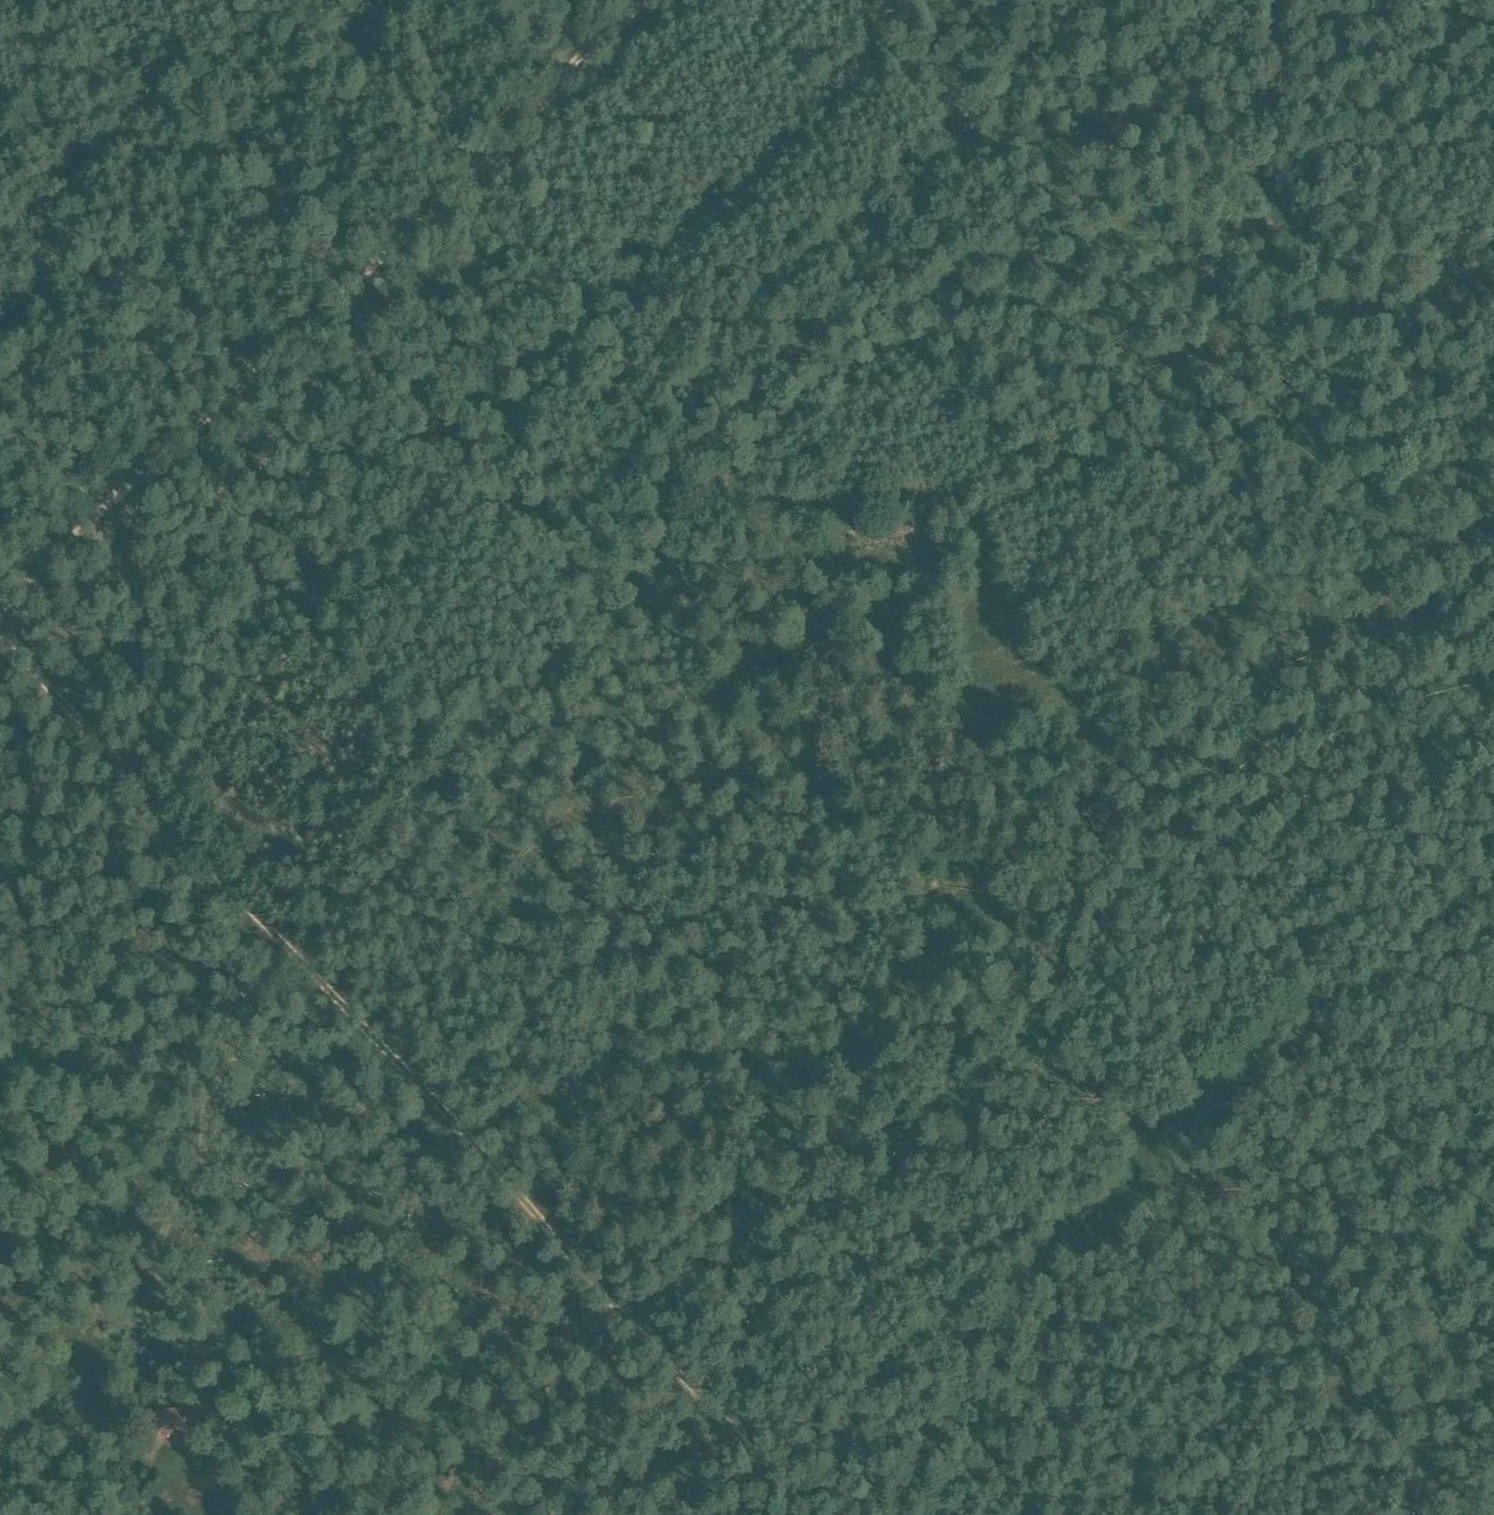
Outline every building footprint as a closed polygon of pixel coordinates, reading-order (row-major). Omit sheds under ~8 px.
[(147,1419),(154,1419),(154,1430),(187,1431),(186,1411),(158,1410),(148,1411),(147,1419)]
